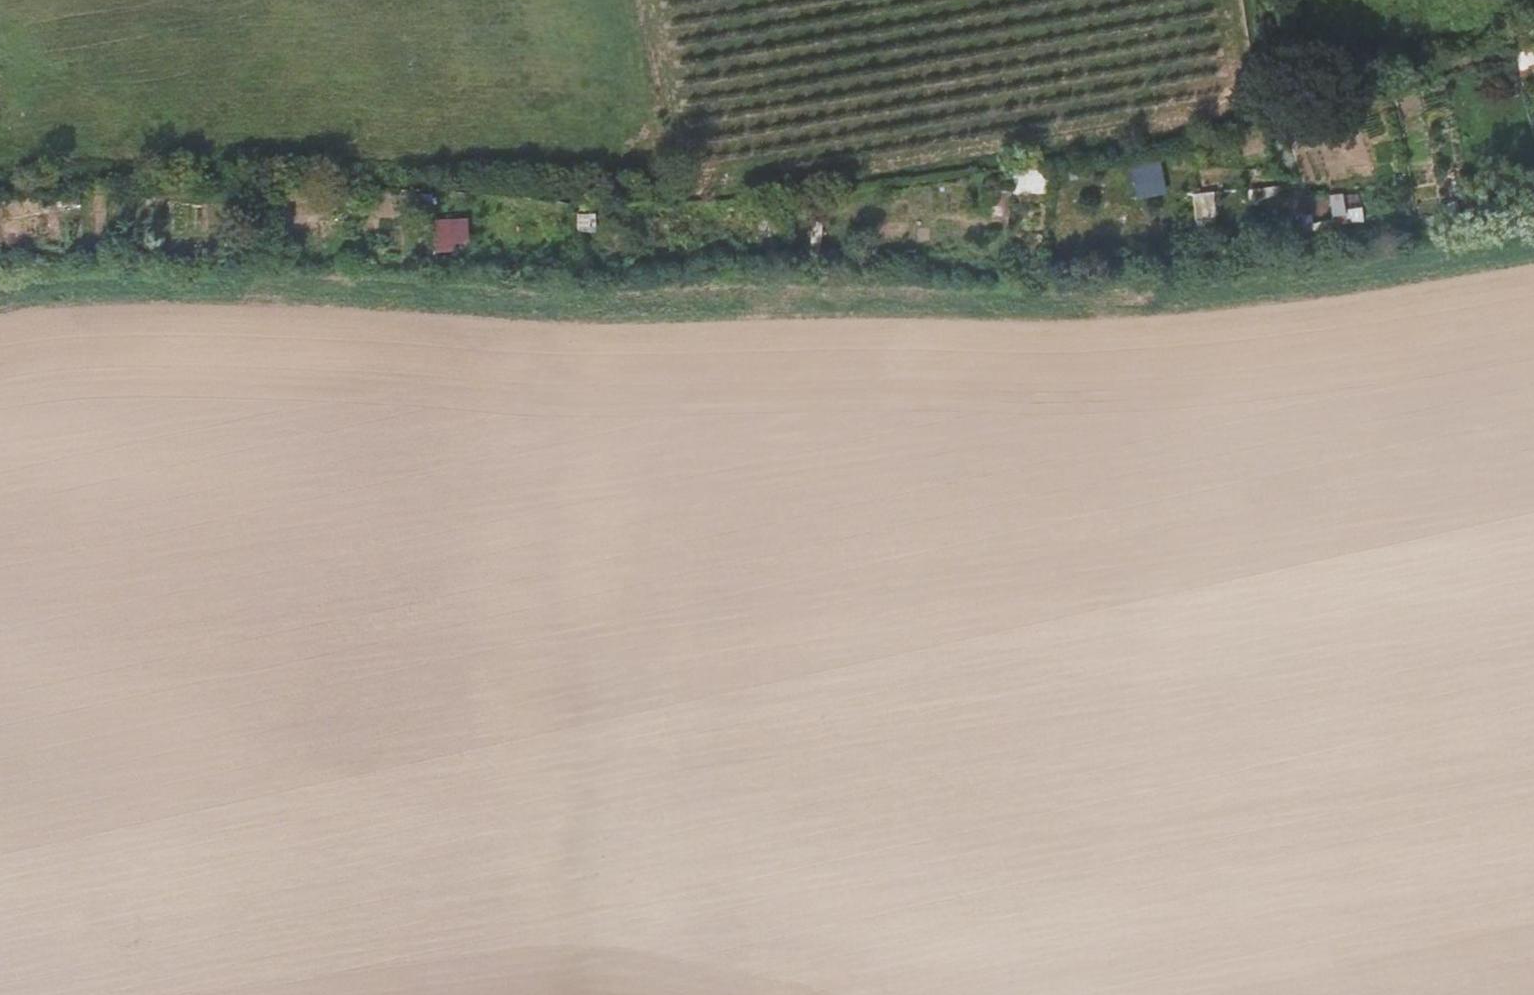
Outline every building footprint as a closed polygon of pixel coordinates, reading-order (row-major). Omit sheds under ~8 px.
[(1521,86),(1516,62),(1504,65),(1509,89),(1521,86)] [(1012,172),(1013,198),(1048,197),(1047,171),(1012,172)] [(450,243),(450,221),(438,220),(437,243),(450,243)]
